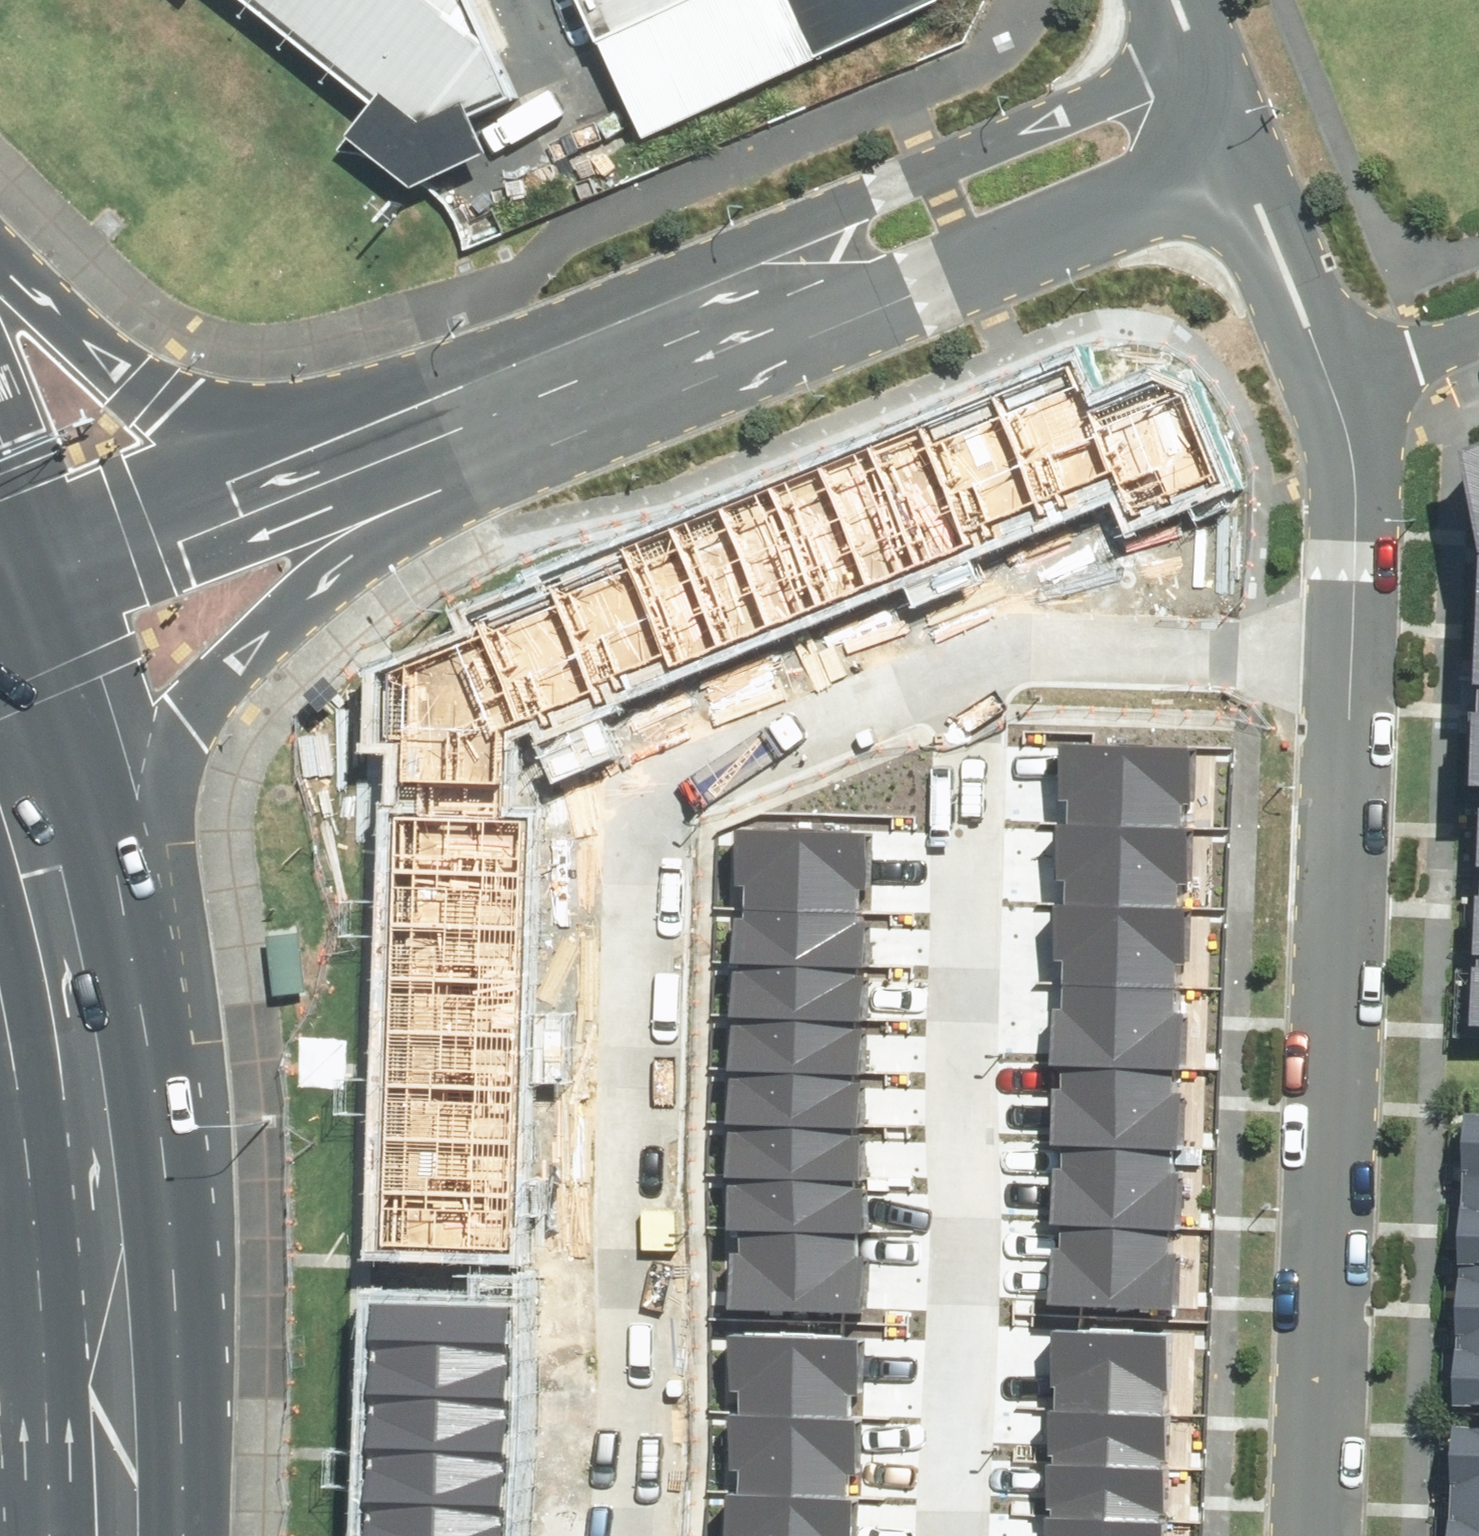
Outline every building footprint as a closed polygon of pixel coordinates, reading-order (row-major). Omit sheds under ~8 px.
[(382,97),(361,124),(424,173),(493,144),(484,109),(527,88),(483,0),(257,0),(382,97)] [(650,122),(923,0),(595,0),(650,122)] [(410,691),(398,1262),(523,1265),(554,818),(515,815),(514,768),(1123,504),(1136,537),(1226,495),(1191,423),(1164,411),(1113,432),(1087,387),(488,646),(502,668),(410,691)] [(759,902),(854,905),(857,822),(762,818),(759,902)] [(1080,893),(1077,959),(1186,963),(1189,897),(1080,893)] [(759,902),(755,1005),(864,1009),(868,906),(854,905),(759,902)] [(1077,959),(1075,1025),(1184,1029),(1186,963),(1077,959)] [(750,1113),(859,1117),(864,1009),(755,1005),(750,1113)] [(1075,1025),(1073,1092),(1182,1096),(1184,1029),(1075,1025)] [(1468,1161),(1478,1162),(1478,1088),(1470,1087),(1468,1161)] [(1073,1092),(1070,1158),(1179,1162),(1182,1096),(1073,1092)] [(750,1113),(746,1218),(855,1223),(859,1117),(750,1113)] [(1070,1158),(1068,1224),(1177,1228),(1179,1162),(1070,1158)] [(1465,1236),(1478,1236),(1478,1162),(1468,1161),(1465,1236)] [(746,1218),(743,1298),(852,1303),(855,1223),(746,1218)] [(1068,1224),(1065,1290),(1174,1294),(1177,1228),(1068,1224)] [(1463,1310),(1478,1310),(1478,1236),(1465,1236),(1463,1310)] [(1058,1309),(1055,1395),(1175,1400),(1178,1314),(1058,1309)] [(1461,1384),(1478,1384),(1478,1310),(1463,1310),(1461,1384)] [(747,1408),(843,1411),(846,1328),(751,1324),(747,1408)] [(502,1330),(394,1327),(387,1535),(495,1535),(502,1330)] [(1459,1458),(1478,1458),(1478,1384),(1461,1384),(1459,1458)] [(1055,1395),(1052,1448),(1172,1453),(1175,1400),(1055,1395)] [(843,1411),(747,1408),(742,1535),(855,1535),(855,1524),(838,1524),(840,1494),(850,1495),(853,1439),(842,1438),(843,1411)] [(1052,1448),(1050,1500),(1170,1506),(1172,1453),(1052,1448)] [(1457,1532),(1478,1532),(1478,1458),(1459,1458),(1457,1532)] [(1048,1535),(1169,1535),(1170,1506),(1050,1500),(1048,1535)]
